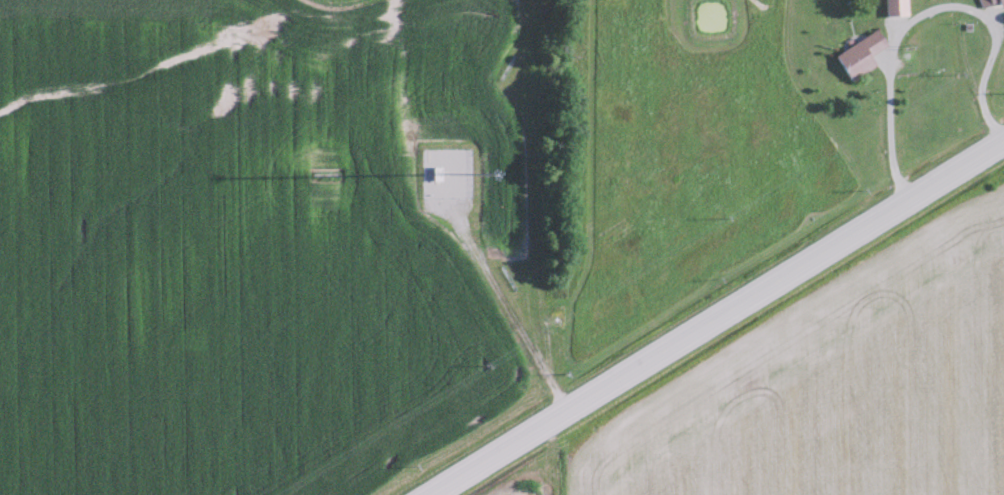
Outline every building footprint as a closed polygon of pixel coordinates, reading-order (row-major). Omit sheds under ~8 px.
[(905,0),(885,0),(887,15),(907,12),(905,0)] [(982,10),(1003,1),(1003,0),(978,0),(982,10)] [(869,55),(886,44),(876,28),(834,54),(850,80),(875,64),(869,55)]
